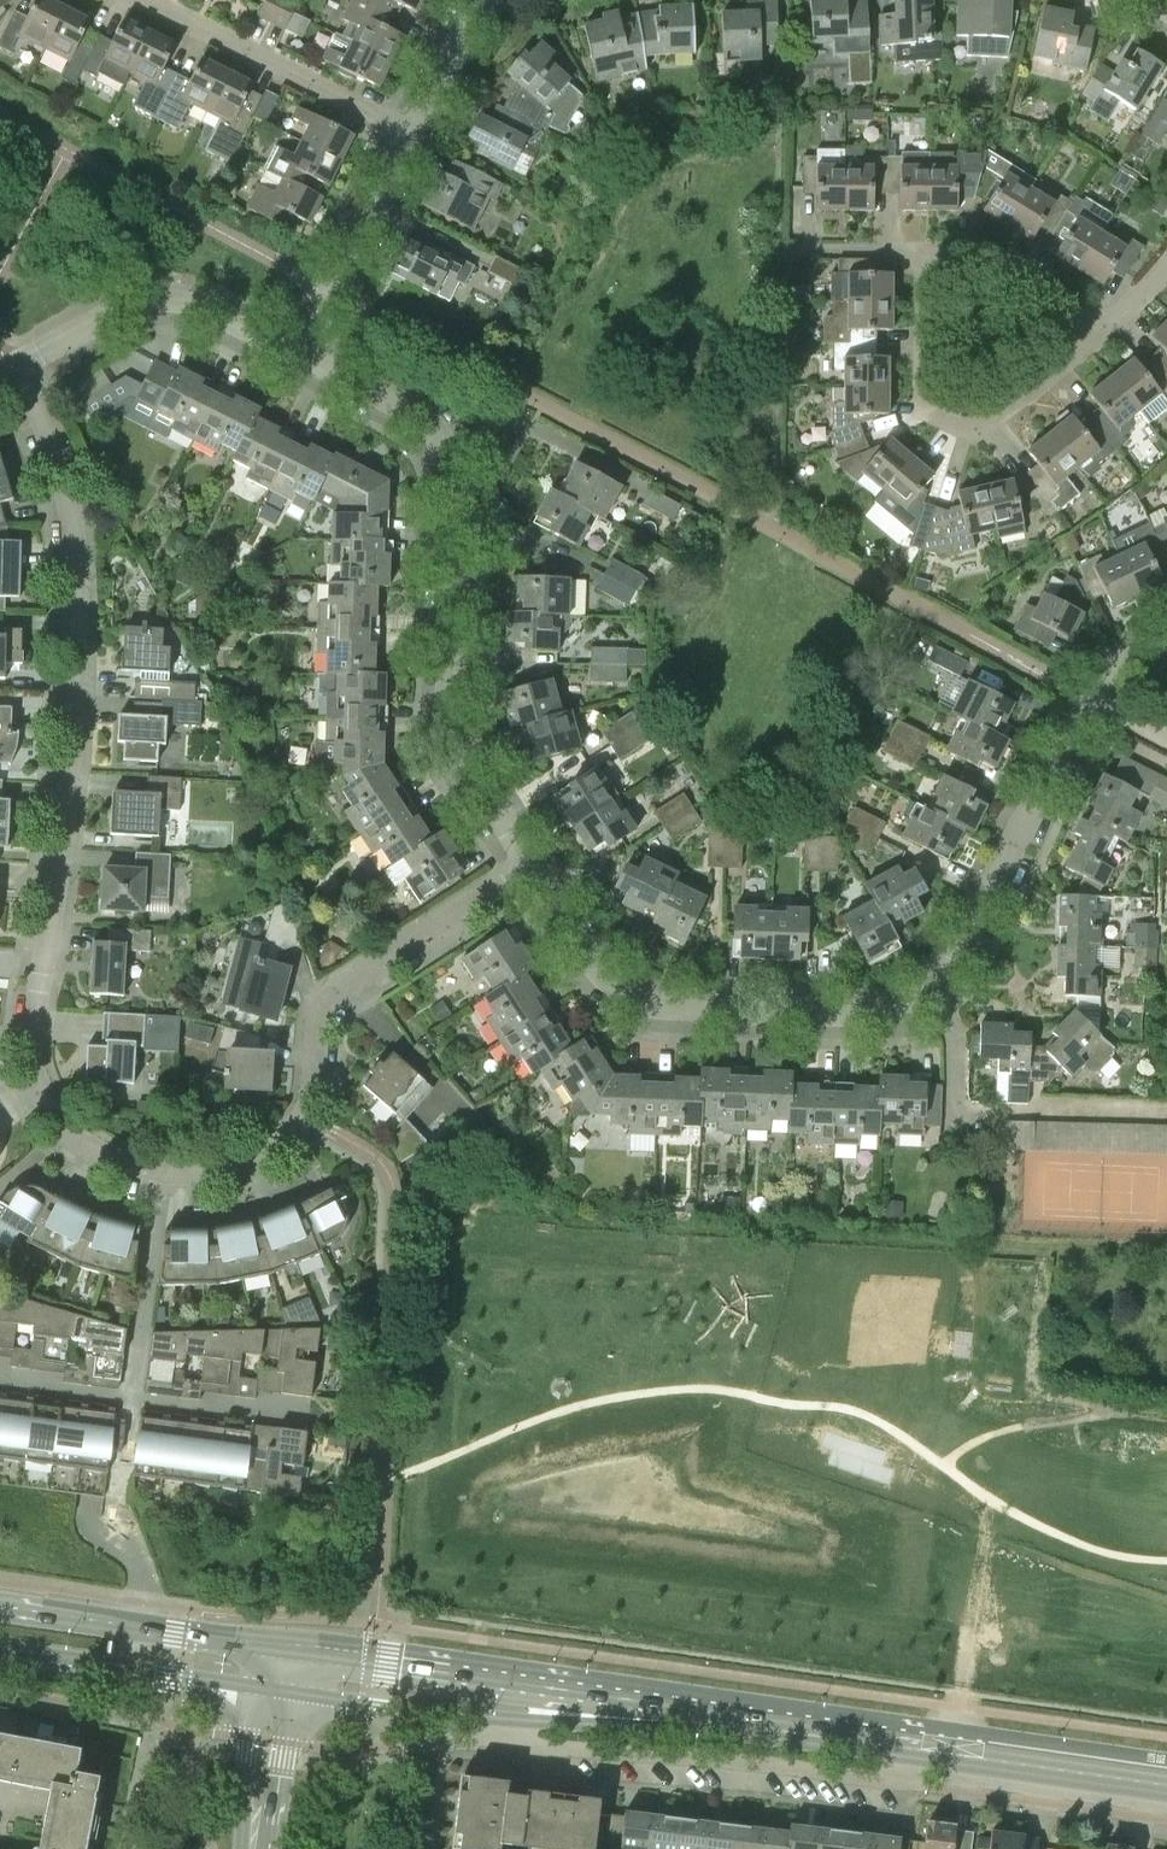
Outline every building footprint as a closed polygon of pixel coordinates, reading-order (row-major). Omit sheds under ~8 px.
[(45,48),(66,7),(51,0),(37,0),(26,23),(13,16),(0,42),(0,47),(11,53),(20,36),(45,48)] [(272,23),(284,0),(267,0),(259,16),(272,23)] [(286,29),(300,2),(295,0),(284,0),(272,23),(286,29)] [(393,63),(406,37),(385,27),(392,14),(363,0),(354,0),(344,19),(361,28),(353,42),(393,63)] [(392,14),(397,3),(418,13),(424,0),(363,0),(392,14)] [(870,54),(868,10),(847,11),(846,0),(810,0),(812,46),(833,45),(833,56),(848,55),(849,63),(870,62),(870,54)] [(933,34),(932,0),(895,0),(896,20),(880,20),(881,46),(893,46),(894,64),(941,62),(943,34),(933,34)] [(969,36),(968,56),(1009,58),(1018,13),(1010,12),(1011,0),(975,0),(975,1),(959,0),(957,36),(969,36)] [(761,46),(777,45),(778,2),(758,3),(758,12),(722,14),(724,62),(762,61),(761,46)] [(659,55),(696,54),(694,5),(659,7),(660,18),(640,21),(640,23),(645,58),(659,55)] [(83,70),(90,55),(77,49),(92,20),(66,7),(45,48),(71,61),(62,78),(76,85),(83,70)] [(1053,65),(1086,72),(1095,30),(1071,25),(1074,15),(1044,8),(1033,57),(1053,61),(1053,65)] [(648,70),(645,58),(640,23),(623,27),(619,12),(603,15),(605,21),(584,25),(596,81),(648,70)] [(105,60),(130,73),(151,32),(125,18),(111,47),(98,40),(90,55),(83,70),(96,77),(105,60)] [(160,109),(175,80),(162,73),(176,45),(151,32),(130,73),(156,85),(147,103),(160,109)] [(570,127),(570,126),(585,98),(569,83),(572,80),(550,60),(555,54),(540,41),(528,56),(524,53),(507,72),(518,81),(504,108),(507,109),(548,131),(550,127),(565,133),(567,134),(568,133),(570,132),(571,131),(571,129),(571,128),(570,127)] [(380,88),(393,63),(353,42),(346,56),(329,48),(324,59),(380,88)] [(1111,96),(1136,111),(1164,65),(1138,50),(1129,64),(1122,60),(1115,73),(1101,64),(1083,94),(1105,107),(1111,96)] [(182,99),(208,112),(228,71),(202,58),(188,86),(175,80),(160,109),(174,116),(182,99)] [(228,71),(208,112),(221,119),(213,136),(238,149),(253,119),(240,112),(254,84),(228,71)] [(254,116),(267,123),(280,97),(266,90),(254,116)] [(1141,134),(1158,144),(1166,129),(1166,100),(1163,97),(1141,134)] [(303,141),(343,161),(356,136),(299,107),(293,119),(310,127),(303,141)] [(478,153),(512,171),(526,177),(535,159),(534,159),(548,131),(507,109),(499,124),(480,115),(469,137),(483,144),(478,153)] [(284,179),(304,188),(310,176),(330,187),(343,161),(303,141),(296,156),(279,147),(267,171),(284,179)] [(980,182),(988,187),(1006,161),(988,150),(986,157),(953,157),(953,153),(930,153),(930,167),(930,211),(959,212),(959,189),(978,189),(980,182)] [(875,188),(888,188),(888,157),(862,157),(862,151),(846,151),(846,167),(845,167),(845,211),(875,211),(875,188)] [(818,211),(845,211),(845,167),(830,167),(830,157),(804,157),(804,188),(818,188),(818,211)] [(901,211),(930,211),(930,167),(914,167),(914,157),(895,157),(888,157),(888,188),(902,189),(901,211)] [(1008,227),(1032,189),(1037,180),(1006,161),(988,187),(996,192),(984,212),(1008,227)] [(423,205),(474,231),(490,199),(495,202),(504,185),(462,163),(454,178),(440,171),(423,205)] [(1136,180),(1140,174),(1123,164),(1119,170),(1136,180)] [(304,188),(284,179),(277,193),(260,185),(248,209),(284,227),(291,214),(311,224),(324,198),(304,188)] [(1045,222),(1056,229),(1073,202),(1051,189),(1045,197),(1032,189),(1008,227),(1033,242),(1045,222)] [(1109,218),(1115,207),(1090,195),(1084,206),(1109,218)] [(1056,256),(1080,271),(1103,233),(1089,225),(1095,216),(1073,202),(1056,229),(1068,236),(1056,256)] [(1103,233),(1080,271),(1104,286),(1116,266),(1128,274),(1144,247),(1122,233),(1117,241),(1103,233)] [(389,272),(437,296),(446,277),(455,281),(462,267),(461,267),(464,262),(442,250),(439,256),(406,239),(389,272)] [(509,295),(521,300),(533,275),(496,256),(488,272),(514,285),(509,295)] [(847,302),(893,302),(893,273),(870,273),(870,259),(839,259),(839,286),(847,286),(847,302)] [(838,343),(866,343),(870,343),(870,330),(892,330),(893,302),(847,302),(847,317),(838,317),(838,343)] [(1151,337),(1166,352),(1166,321),(1151,337)] [(844,385),(889,385),(889,357),(866,357),(866,343),(838,343),(835,343),(835,370),(844,370),(844,385)] [(1166,374),(1166,353),(1157,363),(1160,366),(1166,374)] [(1160,366),(1149,376),(1134,358),(1112,375),(1140,412),(1150,425),(1166,411),(1166,374),(1160,366)] [(172,429),(194,440),(217,395),(201,386),(204,380),(179,368),(177,372),(156,361),(136,400),(176,420),(172,429)] [(1097,424),(1124,457),(1127,455),(1121,447),(1128,441),(1124,436),(1133,429),(1128,422),(1140,412),(1112,375),(1090,393),(1104,411),(1093,419),(1097,424)] [(137,377),(94,383),(96,400),(139,394),(137,377)] [(835,414),(871,414),(889,414),(889,385),(844,385),(844,401),(835,401),(835,414)] [(221,443),(238,451),(256,418),(260,409),(236,397),(233,403),(217,395),(194,440),(216,451),(221,443)] [(1119,461),(1124,457),(1097,424),(1087,432),(1072,415),(1050,432),(1078,469),(1091,459),(1096,466),(1112,453),(1119,461)] [(247,477),(270,489),(292,443),(276,435),(279,429),(256,418),(238,451),(234,460),(251,469),(247,477)] [(1039,485),(1059,512),(1081,495),(1067,478),(1078,469),(1050,432),(1028,450),(1042,468),(1031,476),(1039,485)] [(862,473),(883,491),(913,457),(891,438),(862,473)] [(314,500),(320,487),(334,457),(311,445),(308,451),(292,443),(270,489),(292,499),(296,491),(314,500)] [(332,539),(381,540),(382,511),(388,511),(389,481),(336,454),(334,457),(320,487),(340,497),(340,515),(333,515),(332,539)] [(8,542),(8,527),(8,526),(1,503),(14,499),(1,455),(0,455),(0,542),(8,542)] [(889,509),(899,517),(935,475),(913,457),(883,491),(895,502),(889,509)] [(564,497),(606,519),(623,488),(576,463),(566,481),(571,484),(564,497)] [(998,539),(1026,533),(1014,480),(986,487),(996,530),(998,539)] [(1141,500),(1152,492),(1146,484),(1135,492),(1141,500)] [(1059,512),(1039,485),(1028,494),(1049,519),(1059,512)] [(973,536),(996,530),(986,487),(958,493),(961,505),(949,508),(949,510),(935,506),(922,550),(944,557),(976,549),(973,536)] [(549,530),(580,547),(590,529),(591,530),(598,517),(605,521),(606,519),(564,497),(550,489),(536,516),(552,524),(549,530)] [(674,521),(682,506),(650,489),(642,504),(674,521)] [(909,545),(922,550),(935,506),(922,502),(909,545)] [(703,517),(688,509),(682,520),(697,528),(703,517)] [(1163,519),(1165,523),(1153,529),(1166,557),(1166,517),(1163,519)] [(1166,557),(1153,529),(1129,540),(1133,548),(1119,555),(1139,596),(1165,583),(1155,563),(1166,557)] [(340,584),(377,586),(389,587),(390,555),(383,554),(384,540),(381,540),(332,539),(331,564),(341,565),(340,584)] [(0,542),(0,611),(6,611),(7,597),(21,597),(22,542),(8,542),(0,542)] [(1114,609),(1139,596),(1119,555),(1105,562),(1101,554),(1077,565),(1091,594),(1104,588),(1114,609)] [(605,574),(637,591),(645,576),(613,559),(605,574)] [(629,606),(637,591),(605,574),(597,589),(629,606)] [(912,587),(926,592),(930,581),(915,576),(912,587)] [(523,613),(570,615),(572,579),(518,577),(518,599),(523,599),(523,613)] [(318,629),(369,630),(370,616),(376,617),(377,586),(340,584),(329,583),(328,604),(319,603),(318,629)] [(1036,607),(1029,604),(1016,630),(1043,644),(1051,630),(1071,640),(1085,614),(1043,593),(1036,607)] [(198,613),(209,613),(209,598),(198,598),(198,613)] [(524,650),(560,651),(560,631),(562,631),(562,617),(570,617),(570,615),(523,613),(507,613),(506,643),(524,643),(524,650)] [(147,629),(148,623),(143,623),(143,628),(126,627),(124,653),(123,653),(122,671),(142,672),(141,679),(136,679),(135,698),(196,701),(197,682),(170,681),(172,648),(163,647),(164,630),(147,629)] [(338,674),(374,674),(376,644),(369,643),(369,630),(318,629),(317,653),(327,653),(326,673),(338,674)] [(6,679),(7,664),(23,664),(24,652),(22,652),(23,630),(6,630),(6,636),(0,636),(0,679),(6,679)] [(928,661),(960,677),(968,662),(936,646),(928,661)] [(591,664),(627,665),(628,648),(592,647),(591,664)] [(591,681),(627,682),(627,665),(591,664),(591,681)] [(327,718),(378,719),(378,706),(385,706),(386,674),(374,674),(338,674),(337,693),(328,693),(327,718)] [(527,725),(573,713),(572,710),(563,713),(554,679),(503,693),(508,714),(514,712),(518,727),(527,725)] [(959,719),(1006,740),(1013,726),(1005,722),(1014,704),(968,681),(951,715),(959,719)] [(162,717),(120,715),(119,742),(125,743),(125,760),(159,762),(160,744),(167,745),(168,719),(182,720),(183,705),(163,704),(162,717)] [(12,733),(13,708),(0,707),(0,764),(10,764),(11,765),(17,751),(19,741),(20,734),(12,733)] [(602,731),(611,746),(641,727),(632,712),(602,731)] [(530,761),(582,747),(573,713),(527,725),(531,739),(524,741),(530,761)] [(344,764),(383,763),(384,733),(377,733),(378,719),(327,718),(326,743),(336,743),(335,763),(344,764)] [(954,732),(945,750),(976,766),(979,759),(996,768),(1009,741),(1006,740),(959,719),(953,731),(954,732)] [(890,736),(923,752),(930,737),(898,721),(890,736)] [(611,746),(620,760),(650,741),(641,727),(611,746)] [(915,767),(923,752),(890,736),(883,751),(915,767)] [(1119,838),(1127,843),(1142,814),(1136,811),(1143,796),(1166,808),(1166,777),(1124,755),(1113,777),(1105,773),(1089,804),(1097,808),(1089,824),(1119,838)] [(359,832),(403,805),(393,790),(398,787),(383,763),(344,764),(343,775),(350,785),(343,790),(354,807),(346,812),(359,832)] [(573,826),(619,797),(611,784),(609,785),(598,767),(569,786),(573,792),(557,802),(573,826)] [(148,793),(114,791),(111,835),(160,837),(161,810),(181,811),(183,778),(149,776),(148,793)] [(933,809),(965,828),(973,833),(987,806),(971,798),(974,792),(943,776),(933,796),(938,799),(933,809)] [(9,848),(11,800),(2,799),(3,780),(0,780),(0,848),(9,848)] [(654,812),(663,826),(693,807),(684,793),(654,812)] [(608,847),(637,829),(626,812),(628,811),(619,797),(573,826),(589,851),(605,841),(608,847)] [(952,854),(965,828),(933,809),(924,805),(924,806),(917,803),(910,817),(911,818),(902,836),(933,852),(936,846),(952,854)] [(404,858),(432,838),(418,816),(412,820),(403,805),(359,832),(373,854),(381,848),(393,866),(404,858)] [(663,826),(672,841),(702,822),(693,807),(663,826)] [(847,822),(879,838),(886,823),(855,807),(847,822)] [(1081,885),(1099,892),(1102,887),(1104,888),(1114,869),(1105,865),(1119,838),(1089,824),(1081,820),(1074,835),(1081,839),(1066,869),(1085,879),(1081,885)] [(879,838),(847,822),(839,837),(871,854),(879,838)] [(432,838),(404,858),(415,874),(407,880),(421,901),(463,873),(453,857),(459,854),(444,831),(432,838)] [(708,867),(725,868),(726,832),(709,831),(708,867)] [(725,868),(742,869),(743,833),(726,832),(725,868)] [(804,871),(821,872),(823,836),(806,835),(804,871)] [(839,837),(823,836),(821,872),(838,873),(839,837)] [(105,868),(102,909),(144,912),(145,897),(169,898),(172,855),(137,852),(136,870),(105,868)] [(644,908),(657,914),(676,882),(680,873),(646,856),(639,871),(627,865),(616,887),(628,893),(623,904),(642,913),(644,908)] [(923,912),(916,898),(927,891),(915,869),(903,876),(898,865),(867,882),(889,924),(902,917),(905,922),(923,912)] [(676,882),(657,914),(653,923),(666,929),(664,935),(684,944),(707,897),(676,882)] [(898,940),(889,924),(867,882),(864,884),(872,900),(842,916),(868,963),(887,952),(884,947),(898,940)] [(1067,947),(1095,947),(1103,947),(1104,915),(1105,915),(1106,897),(1097,897),(1099,892),(1081,885),(1081,897),(1061,896),(1059,928),(1068,929),(1067,947)] [(245,1005),(248,1006),(246,1012),(277,1020),(290,969),(276,965),(280,951),(302,944),(289,903),(275,907),(264,946),(245,941),(232,990),(238,992),(238,993),(238,994),(238,996),(239,999),(240,1001),(242,1002),(243,1004),(245,1005)] [(740,958),(770,959),(773,904),(756,904),(755,906),(735,905),(734,940),(741,940),(740,958)] [(770,959),(773,960),(799,961),(800,943),(807,943),(808,908),(788,907),(788,905),(773,904),(770,959)] [(1136,945),(1158,946),(1159,925),(1131,924),(1130,933),(1127,933),(1127,945),(1136,945)] [(151,952),(152,931),(109,928),(108,942),(94,941),(91,994),(125,996),(127,951),(151,952)] [(495,992),(526,974),(537,967),(521,944),(516,947),(506,932),(463,959),(476,981),(485,976),(495,992)] [(1136,969),(1157,970),(1158,946),(1136,945),(1136,969)] [(1078,998),(1091,998),(1091,997),(1101,997),(1102,965),(1094,964),(1095,947),(1067,947),(1059,946),(1057,979),(1066,979),(1065,997),(1078,998)] [(501,1041),(544,1014),(534,999),(539,995),(526,974),(495,992),(485,998),(496,1016),(488,1021),(501,1041)] [(1031,1054),(1029,1082),(1048,1082),(1063,1069),(1071,1078),(1086,1064),(1084,1062),(1092,1054),(1088,1049),(1102,1036),(1100,1034),(1101,1005),(1091,1005),(1091,998),(1078,998),(1078,1014),(1054,1036),(1060,1042),(1046,1054),(1031,1054)] [(88,1045),(86,1084),(107,1085),(107,1082),(135,1084),(137,1046),(145,1046),(147,1015),(110,1013),(108,1046),(88,1045)] [(541,1069),(573,1047),(559,1025),(553,1029),(544,1014),(501,1041),(515,1063),(523,1058),(534,1074),(541,1069)] [(185,1036),(211,1043),(215,1028),(189,1022),(185,1036)] [(1028,1104),(1029,1082),(1031,1054),(1031,1036),(1013,1035),(1013,1027),(980,1025),(980,1034),(969,1034),(968,1060),(998,1061),(998,1074),(1009,1074),(1007,1103),(1028,1104)] [(225,1026),(213,1071),(225,1074),(225,1075),(228,1075),(227,1087),(271,1090),(273,1053),(261,1052),(262,1036),(225,1026)] [(580,1098),(613,1075),(589,1037),(583,1041),(583,1040),(573,1047),(541,1069),(555,1090),(562,1086),(573,1103),(580,1098)] [(384,1064),(381,1061),(371,1072),(374,1075),(364,1086),(397,1115),(426,1082),(394,1053),(384,1064)] [(719,1128),(745,1129),(747,1077),(729,1076),(730,1069),(701,1068),(701,1078),(699,1127),(702,1128),(703,1118),(719,1119),(719,1128)] [(788,1133),(791,1134),(793,1084),(794,1072),(765,1071),(765,1077),(747,1077),(745,1129),(771,1130),(771,1121),(788,1121),(788,1133)] [(629,1135),(655,1136),(657,1083),(639,1082),(639,1076),(613,1075),(580,1098),(591,1115),(610,1116),(610,1124),(630,1125),(629,1135)] [(924,1125),(940,1125),(943,1125),(944,1084),(909,1083),(909,1076),(881,1075),(881,1087),(881,1125),(898,1125),(897,1135),(925,1136),(926,1129),(924,1128),(924,1125)] [(682,1127),(699,1127),(701,1078),(675,1077),(675,1084),(657,1083),(655,1136),(681,1137),(682,1127)] [(807,1144),(834,1145),(836,1092),(819,1091),(819,1085),(793,1084),(791,1134),(808,1134),(807,1144)] [(880,1137),(881,1125),(881,1087),(855,1086),(855,1093),(836,1092),(834,1145),(860,1146),(860,1136),(880,1137)] [(404,1163),(432,1145),(406,1120),(385,1138),(404,1163)] [(1005,1136),(1035,1136),(1035,1122),(1005,1122),(1005,1136)] [(1034,1151),(1049,1152),(1049,1123),(1035,1122),(1035,1136),(1034,1151)] [(1049,1152),(1064,1152),(1065,1123),(1049,1123),(1049,1152)] [(1064,1152),(1079,1152),(1079,1124),(1065,1123),(1064,1152)] [(1079,1152),(1093,1153),(1094,1124),(1079,1124),(1079,1152)] [(1093,1153),(1108,1153),(1109,1124),(1094,1124),(1093,1153)] [(1108,1153),(1123,1154),(1124,1125),(1109,1124),(1108,1153)] [(1123,1154),(1139,1154),(1140,1125),(1124,1125),(1123,1154)] [(1139,1154),(1154,1154),(1154,1126),(1140,1125),(1139,1154)] [(1166,1155),(1166,1126),(1154,1126),(1154,1154),(1166,1155)] [(1005,1151),(1034,1151),(1035,1136),(1005,1136),(1005,1151)] [(29,1237),(57,1195),(56,1195),(55,1196),(44,1190),(37,1186),(33,1185),(28,1185),(23,1185),(15,1188),(12,1190),(8,1193),(3,1198),(1,1202),(0,1201),(0,1203),(1,1204),(0,1205),(0,1220),(29,1237)] [(297,1204),(321,1249),(334,1242),(338,1239),(342,1235),(345,1231),(348,1226),(349,1221),(349,1217),(349,1212),(347,1206),(347,1203),(347,1198),(346,1197),(338,1201),(331,1189),(299,1206),(298,1204),(297,1204)] [(27,1242),(52,1254),(76,1207),(56,1197),(57,1196),(57,1195),(29,1237),(27,1242)] [(323,1253),(321,1249),(297,1204),(298,1206),(278,1214),(297,1263),(323,1253)] [(52,1254),(77,1266),(97,1215),(96,1215),(96,1216),(76,1207),(52,1254)] [(271,1274),(297,1263),(278,1214),(257,1223),(256,1221),(271,1274)] [(77,1266),(104,1274),(118,1223),(97,1217),(98,1215),(97,1215),(77,1266)] [(244,1279),(271,1274),(256,1221),(255,1221),(256,1223),(234,1227),(244,1279)] [(104,1274),(134,1282),(141,1227),(139,1226),(139,1228),(118,1223),(104,1274)] [(217,1285),(244,1279),(234,1227),(213,1232),(213,1230),(212,1230),(217,1285)] [(159,1285),(190,1285),(189,1232),(167,1232),(168,1230),(166,1230),(159,1285)] [(190,1285),(217,1285),(212,1230),(211,1230),(211,1232),(189,1232),(190,1285)] [(13,1349),(19,1297),(0,1292),(0,1347),(13,1349)] [(10,1366),(30,1369),(31,1366),(41,1367),(41,1361),(66,1365),(73,1313),(19,1297),(13,1349),(10,1366)] [(94,1383),(95,1377),(121,1381),(128,1329),(73,1313),(66,1365),(64,1382),(84,1385),(84,1382),(94,1383)] [(282,1393),(312,1397),(316,1363),(297,1360),(298,1350),(318,1352),(321,1328),(265,1330),(262,1356),(280,1359),(278,1372),(260,1369),(259,1380),(259,1381),(283,1385),(282,1393)] [(259,1381),(259,1380),(240,1378),(243,1354),(262,1356),(265,1330),(209,1331),(206,1358),(202,1382),(203,1383),(228,1386),(227,1392),(237,1393),(236,1396),(256,1399),(259,1381)] [(203,1383),(202,1382),(185,1379),(188,1355),(206,1358),(209,1331),(153,1332),(146,1384),(172,1388),(171,1393),(181,1394),(181,1397),(201,1400),(203,1383)] [(26,1461),(34,1402),(6,1399),(0,1446),(0,1458),(26,1461)] [(26,1461),(54,1465),(61,1406),(34,1402),(26,1461)] [(54,1465),(81,1468),(89,1409),(61,1406),(54,1465)] [(109,1472),(112,1450),(116,1413),(89,1409),(81,1468),(109,1472)] [(134,1475),(161,1479),(169,1420),(141,1417),(134,1475)] [(161,1479),(189,1483),(197,1424),(169,1420),(161,1479)] [(189,1483),(217,1486),(224,1427),(197,1424),(189,1483)] [(245,1490),(252,1433),(252,1431),(224,1427),(217,1486),(244,1490),(245,1490)] [(299,1497),(303,1466),(308,1432),(278,1428),(277,1436),(252,1433),(245,1490),(262,1492),(299,1497)] [(89,1833),(100,1776),(77,1772),(81,1748),(0,1733),(0,1774),(52,1784),(39,1848),(86,1848),(89,1833)] [(509,1782),(469,1777),(467,1790),(460,1789),(454,1836),(461,1837),(460,1848),(501,1848),(502,1845),(521,1847),(522,1840),(594,1848),(595,1848),(601,1799),(527,1790),(526,1797),(508,1795),(509,1782)] [(652,1816),(625,1812),(624,1816),(610,1814),(606,1848),(648,1848),(652,1816)] [(680,1819),(652,1816),(648,1848),(676,1848),(680,1819)] [(707,1823),(680,1819),(676,1848),(704,1848),(707,1823)] [(734,1826),(707,1823),(704,1848),(732,1848),(734,1826)] [(924,1848),(971,1848),(973,1832),(955,1830),(956,1826),(927,1823),(924,1848)] [(818,1829),(790,1825),(789,1833),(787,1848),(815,1848),(818,1829)] [(762,1829),(734,1826),(732,1848),(759,1848),(762,1829)] [(789,1833),(762,1829),(759,1848),(787,1848),(789,1833)] [(846,1832),(818,1829),(815,1848),(844,1848),(846,1832)] [(992,1831),(990,1848),(1038,1848),(1040,1839),(1025,1837),(1025,1836),(992,1831)] [(873,1836),(846,1832),(844,1848),(872,1848),(873,1836)] [(872,1848),(900,1848),(901,1839),(873,1836),(872,1848)]
